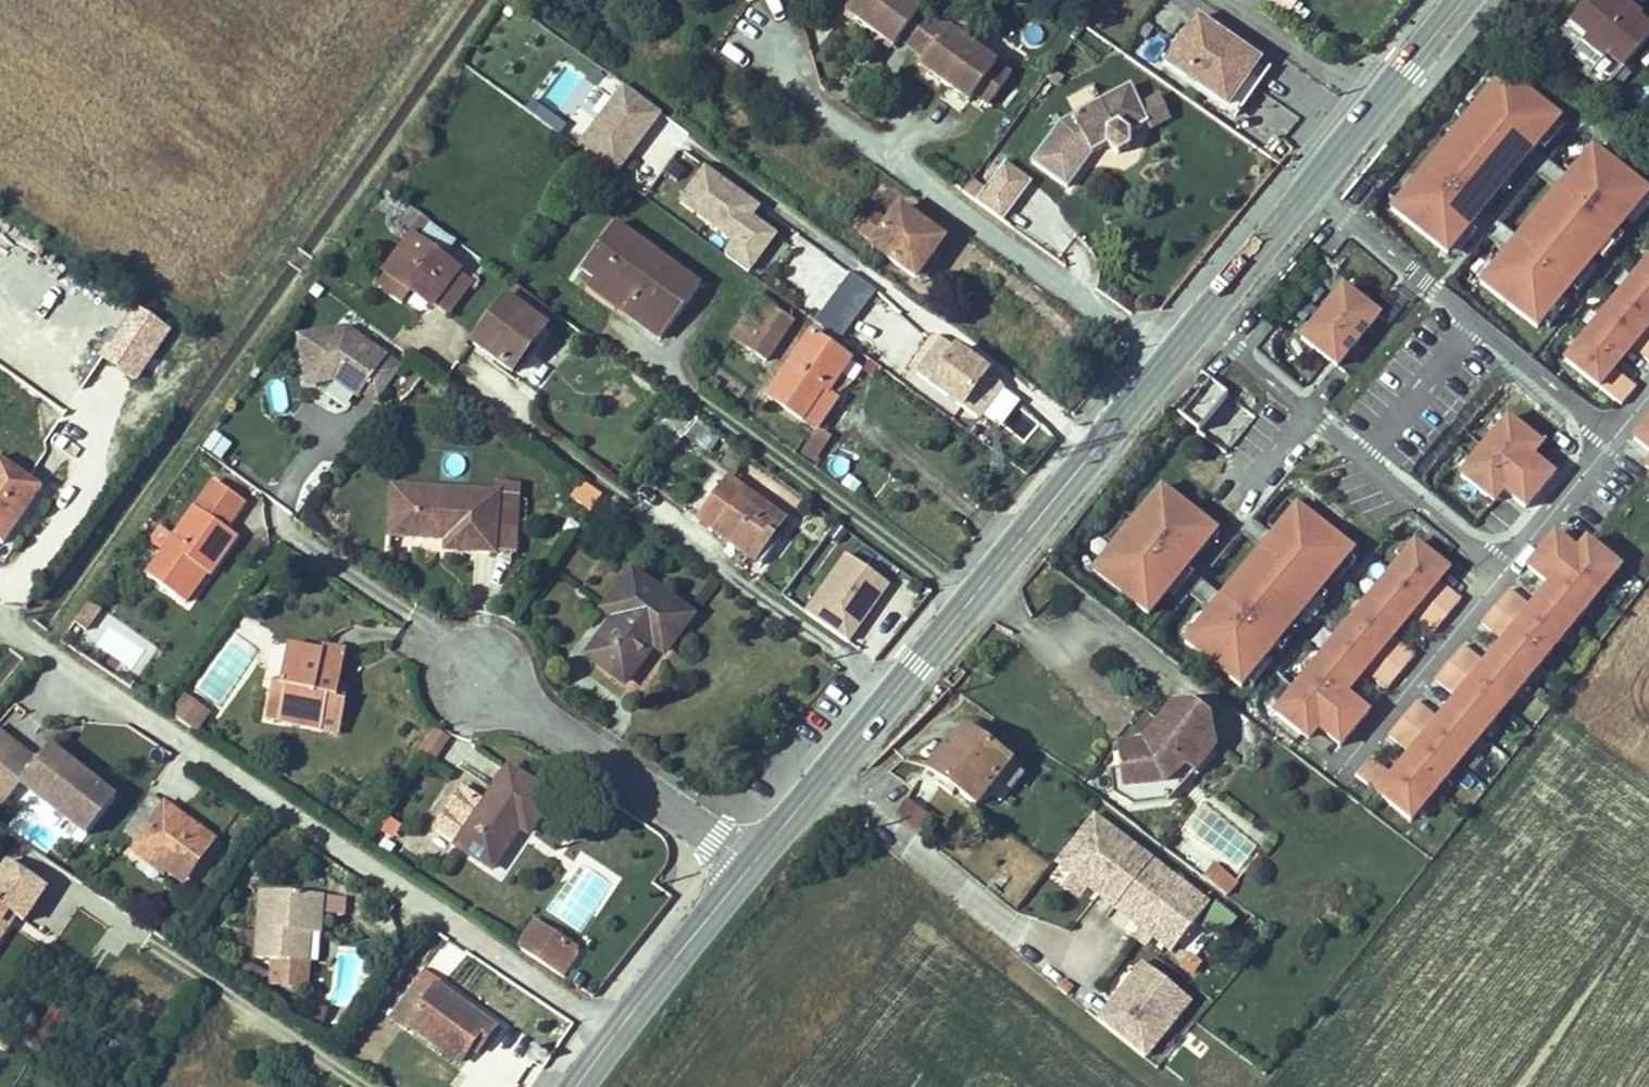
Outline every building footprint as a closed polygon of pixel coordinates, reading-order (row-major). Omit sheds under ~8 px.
[(544,10),(551,0),(530,0),(544,10)] [(1011,74),(910,0),(844,0),(851,5),(845,12),(893,48),(899,40),(926,60),(920,67),(969,103),(974,95),(988,105),(1011,74)] [(1569,21),(1587,36),(1582,42),(1603,61),(1608,55),(1624,69),(1624,68),(1648,39),(1648,25),(1640,17),(1642,14),(1628,2),(1627,1),(1621,8),(1617,4),(1620,0),(1587,0),(1569,21)] [(1617,4),(1621,8),(1627,1),(1628,2),(1630,0),(1620,0),(1617,4)] [(1198,19),(1166,64),(1227,107),(1245,81),(1231,71),(1245,52),(1198,19)] [(1587,36),(1569,21),(1552,42),(1592,75),(1603,61),(1582,42),(1587,36)] [(1259,62),(1245,52),(1231,71),(1245,81),(1259,62)] [(1631,74),(1624,68),(1624,69),(1607,89),(1613,94),(1631,74)] [(1063,78),(1052,70),(1047,78),(1057,85),(1063,78)] [(1391,208),(1447,254),(1473,223),(1468,219),(1529,146),(1533,149),(1560,117),(1504,71),(1391,208)] [(1256,89),(1245,81),(1227,107),(1238,115),(1256,89)] [(614,175),(659,112),(623,86),(577,148),(614,175)] [(1061,123),(1039,153),(1052,162),(1045,171),(1067,188),(1092,153),(1107,146),(1118,155),(1130,148),(1132,134),(1149,126),(1150,125),(1141,107),(1132,87),(1061,123)] [(1072,108),(1096,101),(1092,88),(1068,95),(1072,108)] [(1158,99),(1141,107),(1150,125),(1149,126),(1151,131),(1170,122),(1158,99)] [(1481,282),(1537,328),(1648,192),(1648,191),(1593,146),(1567,178),(1572,181),(1511,255),(1507,251),(1481,282)] [(1052,162),(1039,153),(1032,162),(1045,171),(1052,162)] [(996,175),(1022,195),(1032,182),(1005,162),(996,175)] [(734,241),(724,255),(748,272),(775,235),(752,218),(761,206),(706,167),(680,202),(734,241)] [(976,202),(1003,221),(1022,195),(996,175),(984,192),(976,202)] [(976,202),(984,192),(970,182),(963,192),(976,202)] [(886,186),(872,200),(883,212),(898,197),(886,186)] [(431,222),(412,208),(402,222),(421,236),(431,222)] [(939,237),(900,208),(889,224),(875,214),(860,235),(873,244),(871,247),(915,279),(931,258),(927,255),(939,237)] [(456,243),(431,224),(419,241),(443,260),(456,243)] [(700,287),(614,225),(582,269),(595,279),(631,305),(624,314),(661,340),(700,287)] [(443,260),(419,241),(412,236),(385,273),(411,292),(431,307),(433,306),(447,316),(472,282),(443,260)] [(944,240),(939,237),(927,255),(931,258),(944,240)] [(812,316),(842,337),(876,287),(803,238),(776,279),(819,307),(812,316)] [(1621,406),(1636,388),(1614,370),(1632,348),(1648,362),(1648,257),(1565,360),(1621,406)] [(922,284),(938,263),(931,258),(915,279),(922,284)] [(411,292),(385,273),(377,284),(403,303),(411,292)] [(631,305),(595,279),(588,288),(624,314),(631,305)] [(555,315),(516,286),(506,299),(546,328),(555,315)] [(1301,338),(1337,368),(1379,316),(1343,287),(1301,338)] [(546,328),(506,299),(473,343),(506,368),(520,349),(527,353),(546,328)] [(766,362),(793,322),(760,301),(748,318),(746,316),(732,338),(766,362)] [(168,329),(136,307),(125,324),(109,347),(102,358),(134,380),(168,329)] [(125,324),(115,318),(100,341),(109,347),(125,324)] [(905,344),(882,327),(872,340),(895,357),(905,344)] [(362,393),(377,404),(402,368),(347,329),(299,337),(308,386),(327,383),(325,374),(333,372),(335,381),(359,398),(362,393)] [(828,392),(849,361),(810,334),(767,397),(803,421),(824,389),(828,392)] [(987,372),(942,339),(923,365),(938,376),(931,385),(961,407),(987,372)] [(512,373),(527,353),(520,349),(506,368),(512,373)] [(325,374),(327,383),(335,381),(333,372),(325,374)] [(284,409),(284,383),(271,383),(272,409),(284,409)] [(828,392),(824,389),(803,421),(816,430),(838,398),(828,392)] [(1198,430),(1226,453),(1256,417),(1227,394),(1198,430)] [(724,439),(685,411),(684,412),(660,445),(660,446),(667,451),(671,455),(685,436),(705,450),(711,442),(718,447),(724,439)] [(1542,445),(1508,416),(1460,475),(1494,503),(1504,491),(1526,508),(1554,474),(1532,456),(1542,445)] [(1634,439),(1648,452),(1648,420),(1634,439)] [(831,438),(817,429),(801,454),(815,463),(831,438)] [(230,446),(214,434),(204,447),(221,459),(230,446)] [(667,451),(660,446),(656,451),(663,457),(667,451)] [(0,459),(0,543),(3,546),(42,488),(0,459)] [(781,519),(730,480),(699,521),(749,558),(768,533),(770,534),(770,533),(781,519)] [(244,503),(214,482),(175,538),(164,554),(147,577),(176,598),(198,568),(206,574),(208,576),(236,537),(225,529),(244,503)] [(602,495),(584,482),(573,498),(590,512),(602,495)] [(496,494),(393,488),(389,536),(435,539),(436,534),(446,535),(446,540),(445,550),(494,554),(495,528),(514,529),(517,485),(496,483),(496,494)] [(1149,615),(1186,570),(1182,566),(1213,529),(1161,486),(1093,569),(1149,615)] [(1241,687),(1353,551),(1297,505),(1271,535),(1276,539),(1214,613),(1210,610),(1185,641),(1241,687)] [(494,554),(513,555),(514,529),(495,528),(494,554)] [(175,538),(161,529),(150,544),(164,554),(175,538)] [(749,558),(760,566),(779,540),(770,533),(770,534),(768,533),(749,558)] [(1410,822),(1620,568),(1587,540),(1577,552),(1555,534),(1528,567),(1549,585),(1531,608),(1509,590),(1481,624),(1503,642),(1484,664),(1462,646),(1434,680),(1456,698),(1438,720),(1416,702),(1388,736),(1410,754),(1391,777),(1369,759),(1355,776),(1410,822)] [(1433,634),(1461,600),(1440,582),(1450,570),(1415,542),(1275,712),(1308,740),(1318,728),(1340,746),(1368,712),(1346,694),(1365,672),(1387,690),(1415,656),(1393,638),(1411,616),(1433,634)] [(806,613),(848,643),(889,585),(847,555),(806,613)] [(206,574),(198,568),(176,598),(185,604),(206,574)] [(633,573),(606,609),(618,617),(589,656),(625,682),(649,651),(645,648),(650,641),(654,644),(664,652),(691,616),(633,573)] [(101,610),(89,602),(75,623),(86,631),(101,610)] [(649,651),(654,644),(650,641),(645,648),(649,651)] [(278,721),(322,729),(324,718),(341,721),(345,701),(336,699),(339,688),(342,669),(321,665),(323,654),(322,654),(287,647),(280,685),(272,683),(266,716),(279,718),(278,721)] [(321,665),(342,669),(345,652),(323,648),(322,654),(323,654),(321,665)] [(347,689),(339,688),(336,699),(345,701),(347,689)] [(185,699),(173,717),(196,732),(207,714),(185,699)] [(1192,701),(1172,700),(1141,740),(1117,742),(1119,767),(1122,791),(1113,792),(1132,804),(1169,800),(1195,776),(1216,749),(1210,715),(1192,701)] [(341,721),(324,718),(322,729),(339,732),(341,721)] [(949,753),(967,729),(962,725),(943,749),(949,753)] [(442,733),(434,728),(418,751),(426,756),(442,733)] [(1009,761),(967,729),(949,753),(943,749),(928,769),(975,805),(987,790),(1009,761)] [(433,761),(449,738),(442,733),(426,756),(433,761)] [(0,734),(0,810),(1,811),(21,788),(84,841),(114,806),(69,767),(57,757),(50,751),(37,766),(0,734)] [(63,749),(57,757),(69,767),(76,760),(63,749)] [(1009,761),(987,790),(1001,801),(1023,772),(1009,761)] [(1119,767),(1111,768),(1113,792),(1122,791),(1119,767)] [(507,771),(502,768),(492,783),(497,786),(507,771)] [(463,787),(434,831),(492,870),(516,834),(513,832),(517,827),(520,828),(528,834),(552,798),(508,769),(507,771),(497,786),(486,803),(463,787)] [(162,808),(149,798),(123,835),(136,844),(162,808)] [(906,799),(896,816),(920,835),(930,818),(906,799)] [(214,839),(165,804),(162,808),(136,844),(135,846),(175,875),(181,867),(190,874),(214,839)] [(386,814),(378,829),(394,837),(402,822),(386,814)] [(1209,905),(1094,815),(1057,862),(1073,875),(1086,886),(1099,895),(1106,887),(1121,899),(1136,911),(1130,919),(1142,929),(1152,937),(1172,952),(1209,905)] [(393,846),(385,840),(379,849),(387,855),(393,846)] [(261,845),(252,859),(264,866),(273,853),(261,845)] [(9,861),(0,874),(0,923),(8,911),(15,916),(23,921),(46,887),(9,861)] [(1220,868),(1214,864),(1204,878),(1209,882),(1220,868)] [(181,867),(175,875),(185,882),(190,874),(181,867)] [(1237,881),(1220,868),(1209,882),(1226,895),(1237,881)] [(1079,896),(1086,886),(1073,875),(1065,885),(1079,896)] [(1106,887),(1099,895),(1114,907),(1130,919),(1136,911),(1121,899),(1106,887)] [(323,896),(261,891),(256,959),(273,960),(296,962),(298,939),(292,938),(292,932),(307,934),(320,935),(321,914),(323,896)] [(346,898),(323,896),(321,914),(344,916),(346,898)] [(15,916),(8,911),(0,923),(0,924),(7,928),(15,916)] [(578,950),(534,921),(519,943),(563,972),(576,953),(578,950)] [(1152,937),(1142,929),(1135,937),(1146,946),(1152,937)] [(296,962),(273,960),(271,985),(303,987),(307,934),(292,932),(292,938),(298,939),(296,962)] [(519,943),(516,947),(561,976),(563,972),(519,943)] [(578,955),(576,953),(563,972),(561,976),(563,978),(578,955)] [(246,962),(240,972),(258,983),(264,973),(246,962)] [(1119,1012),(1106,1027),(1145,1058),(1191,1001),(1144,963),(1110,1005),(1119,1012)] [(424,970),(390,1019),(407,1031),(410,1026),(460,1061),(471,1045),(476,1038),(483,1043),(495,1026),(438,986),(441,982),(424,970)] [(1064,980),(1057,987),(1066,995),(1073,988),(1064,980)] [(330,1010),(315,1003),(310,1013),(325,1020),(330,1010)] [(1119,1012),(1110,1005),(1097,1020),(1106,1027),(1119,1012)] [(483,1043),(476,1038),(471,1045),(478,1050),(483,1043)]
